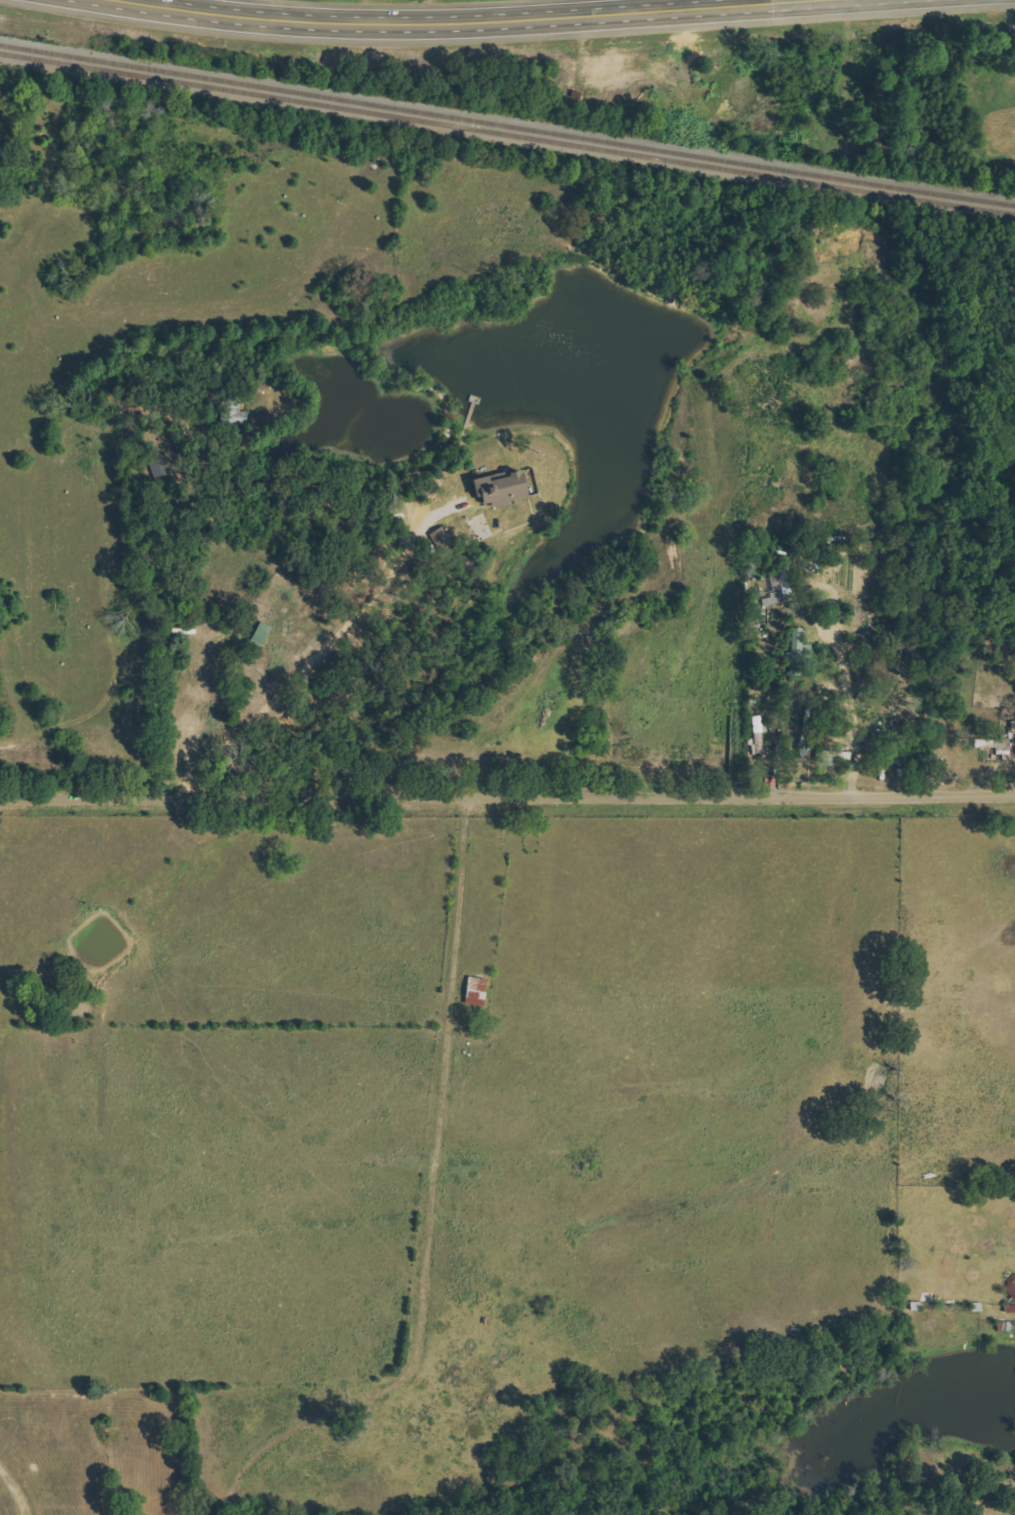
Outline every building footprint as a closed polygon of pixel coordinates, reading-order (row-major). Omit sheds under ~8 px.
[(478,480),(484,506),(495,503),(496,506),(535,498),(528,469),(478,480)] [(432,536),(446,557),(460,547),(446,526),(432,536)] [(766,607),(798,600),(792,574),(782,576),(786,595),(765,600),(766,607)] [(252,644),(264,650),(275,628),(264,622),(252,644)] [(792,675),(805,676),(806,629),(794,629),(794,653),(789,653),(788,666),(793,666),(792,675)] [(978,741),(978,749),(1000,749),(1000,755),(1007,755),(1007,742),(978,741)]
